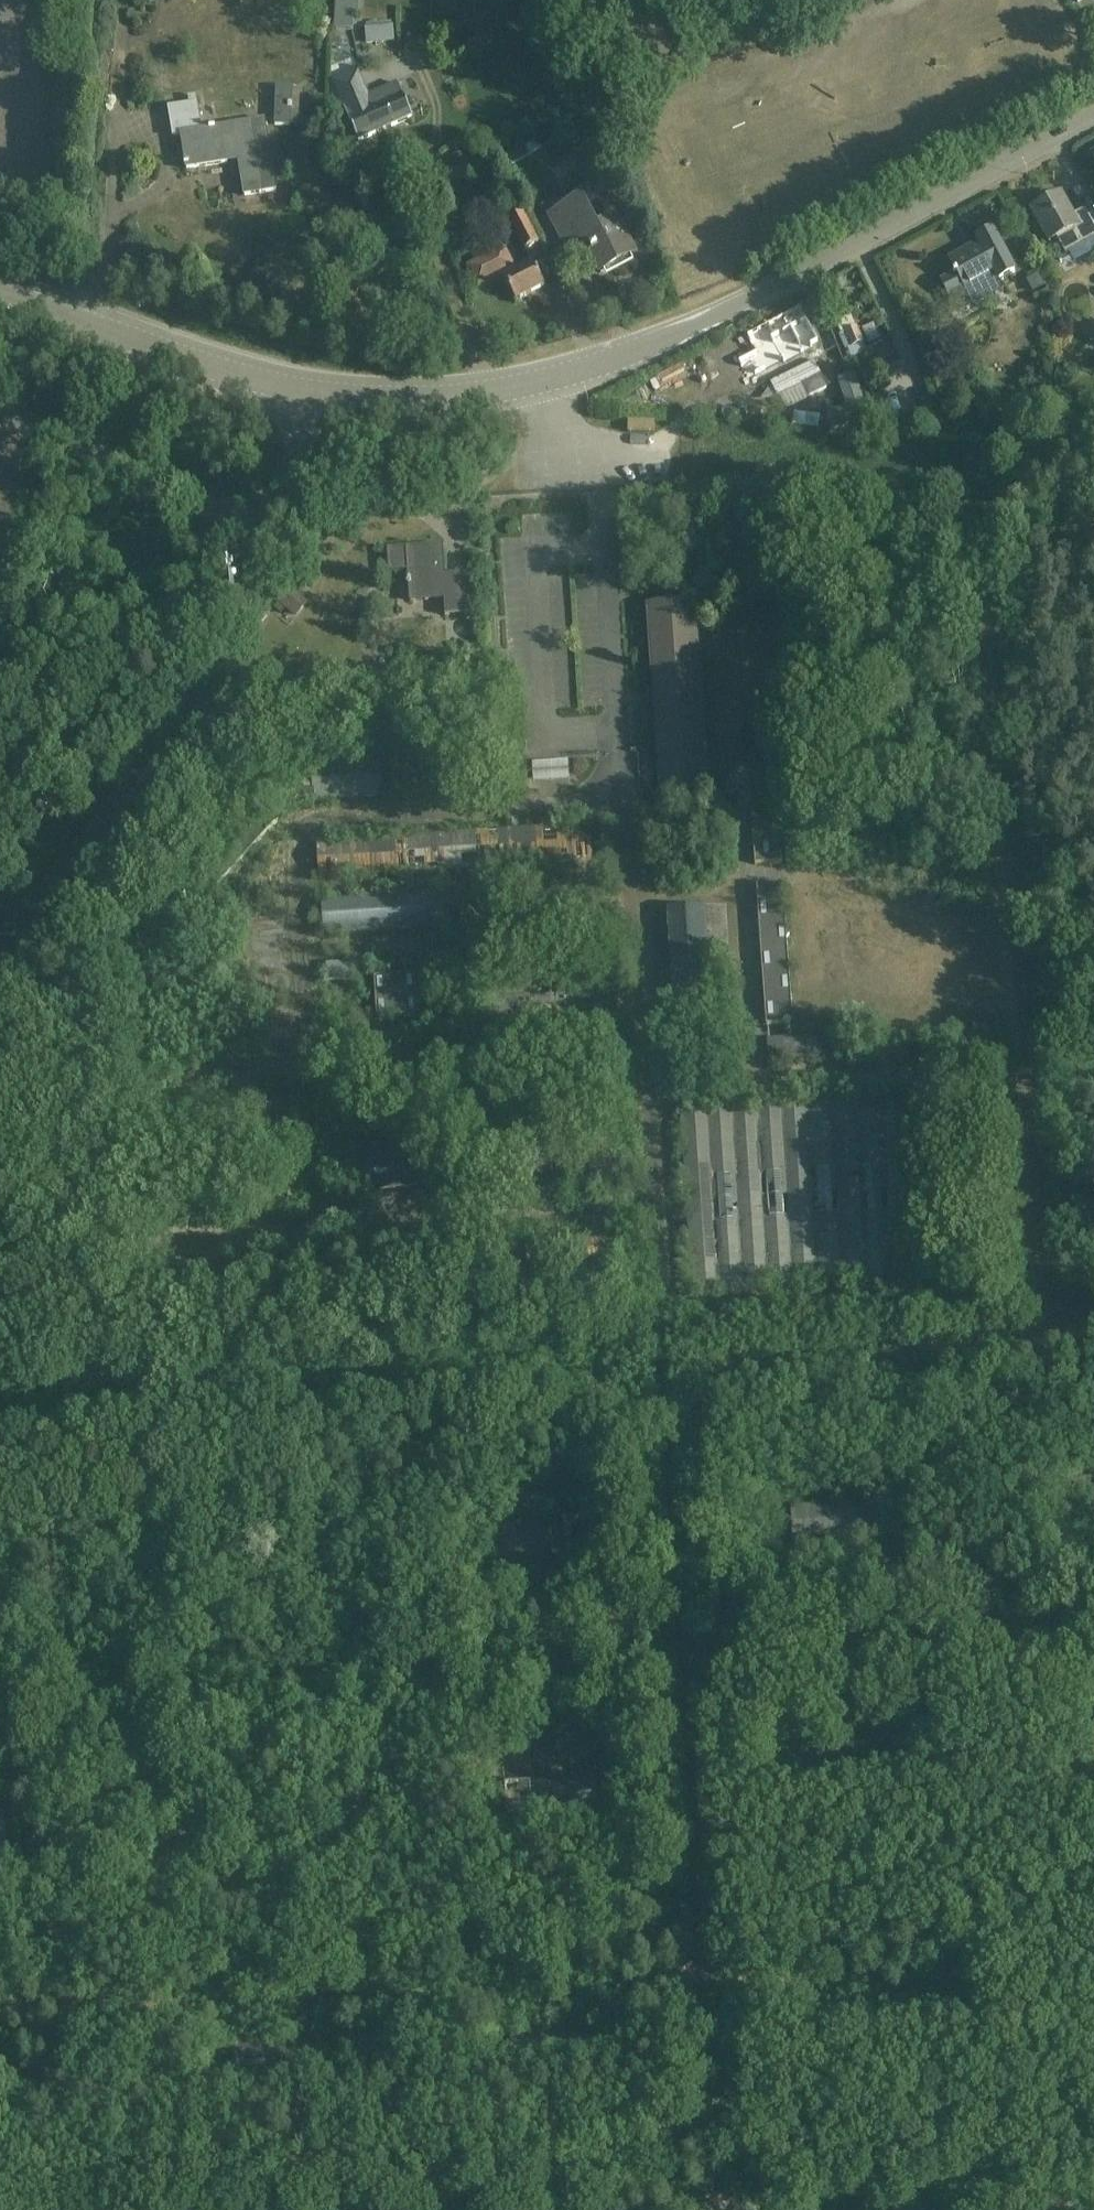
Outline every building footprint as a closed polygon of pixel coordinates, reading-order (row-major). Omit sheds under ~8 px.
[(336,30),(353,31),(354,13),(358,13),(359,0),(338,0),(336,30)] [(394,41),(393,27),(366,29),(367,43),(394,41)] [(360,73),(336,83),(360,143),(416,121),(401,83),(369,95),(360,73)] [(276,122),(291,123),(293,87),(277,86),(276,122)] [(277,192),(265,122),(216,130),(215,128),(209,128),(210,131),(202,132),(196,98),(189,99),(190,106),(169,109),(173,137),(181,136),(186,163),(184,164),(185,167),(186,167),(187,170),(228,164),(227,159),(238,157),(245,197),(277,192)] [(538,140),(524,147),(530,157),(543,149),(538,140)] [(1086,211),(1074,217),(1062,195),(1032,211),(1050,245),(1062,239),(1069,253),(1093,240),(1093,226),(1086,211)] [(584,239),(601,273),(634,256),(616,221),(600,230),(584,199),(552,216),(568,247),(584,239)] [(524,214),(510,221),(525,251),(539,244),(524,214)] [(954,277),(942,283),(949,296),(954,294),(962,310),(1000,290),(997,283),(999,282),(1016,274),(1015,272),(994,233),(994,232),(978,240),(980,245),(967,252),(950,261),(956,273),(953,275),(954,277)] [(479,288),(502,276),(516,302),(545,286),(534,264),(517,273),(505,249),(469,268),(479,288)] [(744,340),(753,358),(768,350),(771,355),(814,333),(802,308),(758,331),(758,332),(744,340)] [(849,351),(852,358),(866,351),(857,329),(847,334),(853,349),(849,351)] [(814,362),(771,383),(784,410),(827,389),(814,362)] [(855,374),(839,379),(848,407),(829,413),(835,430),(869,419),(855,374)] [(443,547),(389,551),(391,572),(409,571),(410,580),(407,580),(407,586),(410,585),(411,602),(446,600),(447,616),(446,616),(446,617),(466,615),(463,574),(445,575),(443,547)] [(296,579),(277,595),(285,606),(305,589),(296,579)] [(707,787),(704,726),(697,603),(652,605),(662,789),(707,787)] [(526,749),(527,770),(564,769),(563,748),(526,749)] [(313,767),(313,769),(315,797),(315,800),(382,796),(380,763),(313,767)] [(754,830),(757,865),(781,863),(778,828),(754,830)] [(319,846),(321,879),(499,867),(592,861),(590,829),(499,834),(319,846)] [(752,851),(749,832),(739,834),(742,853),(752,851)] [(482,890),(484,924),(595,917),(593,883),(482,890)] [(756,886),(768,1026),(792,1024),(781,885),(756,886)] [(324,902),(326,935),(453,927),(451,895),(324,902)] [(670,910),(677,1028),(711,1026),(706,960),(728,959),(723,906),(670,910)] [(435,950),(436,967),(465,966),(464,948),(435,950)] [(329,969),(330,984),(358,982),(357,967),(329,969)] [(377,981),(380,1018),(420,1015),(417,979),(377,981)] [(770,1039),(771,1065),(818,1062),(816,1037),(770,1039)] [(683,1111),(694,1292),(920,1278),(906,1097),(683,1111)] [(364,1147),(366,1181),(367,1193),(434,1189),(431,1143),(364,1147)] [(879,1498),(790,1503),(793,1541),(882,1535),(879,1498)] [(493,1524),(494,1561),(583,1555),(582,1551),(607,1550),(605,1521),(580,1522),(580,1516),(557,1517),(558,1521),(493,1524)] [(981,1591),(982,1606),(996,1606),(995,1590),(981,1591)] [(593,1781),(510,1786),(503,1787),(506,1822),(597,1815),(593,1781)]
